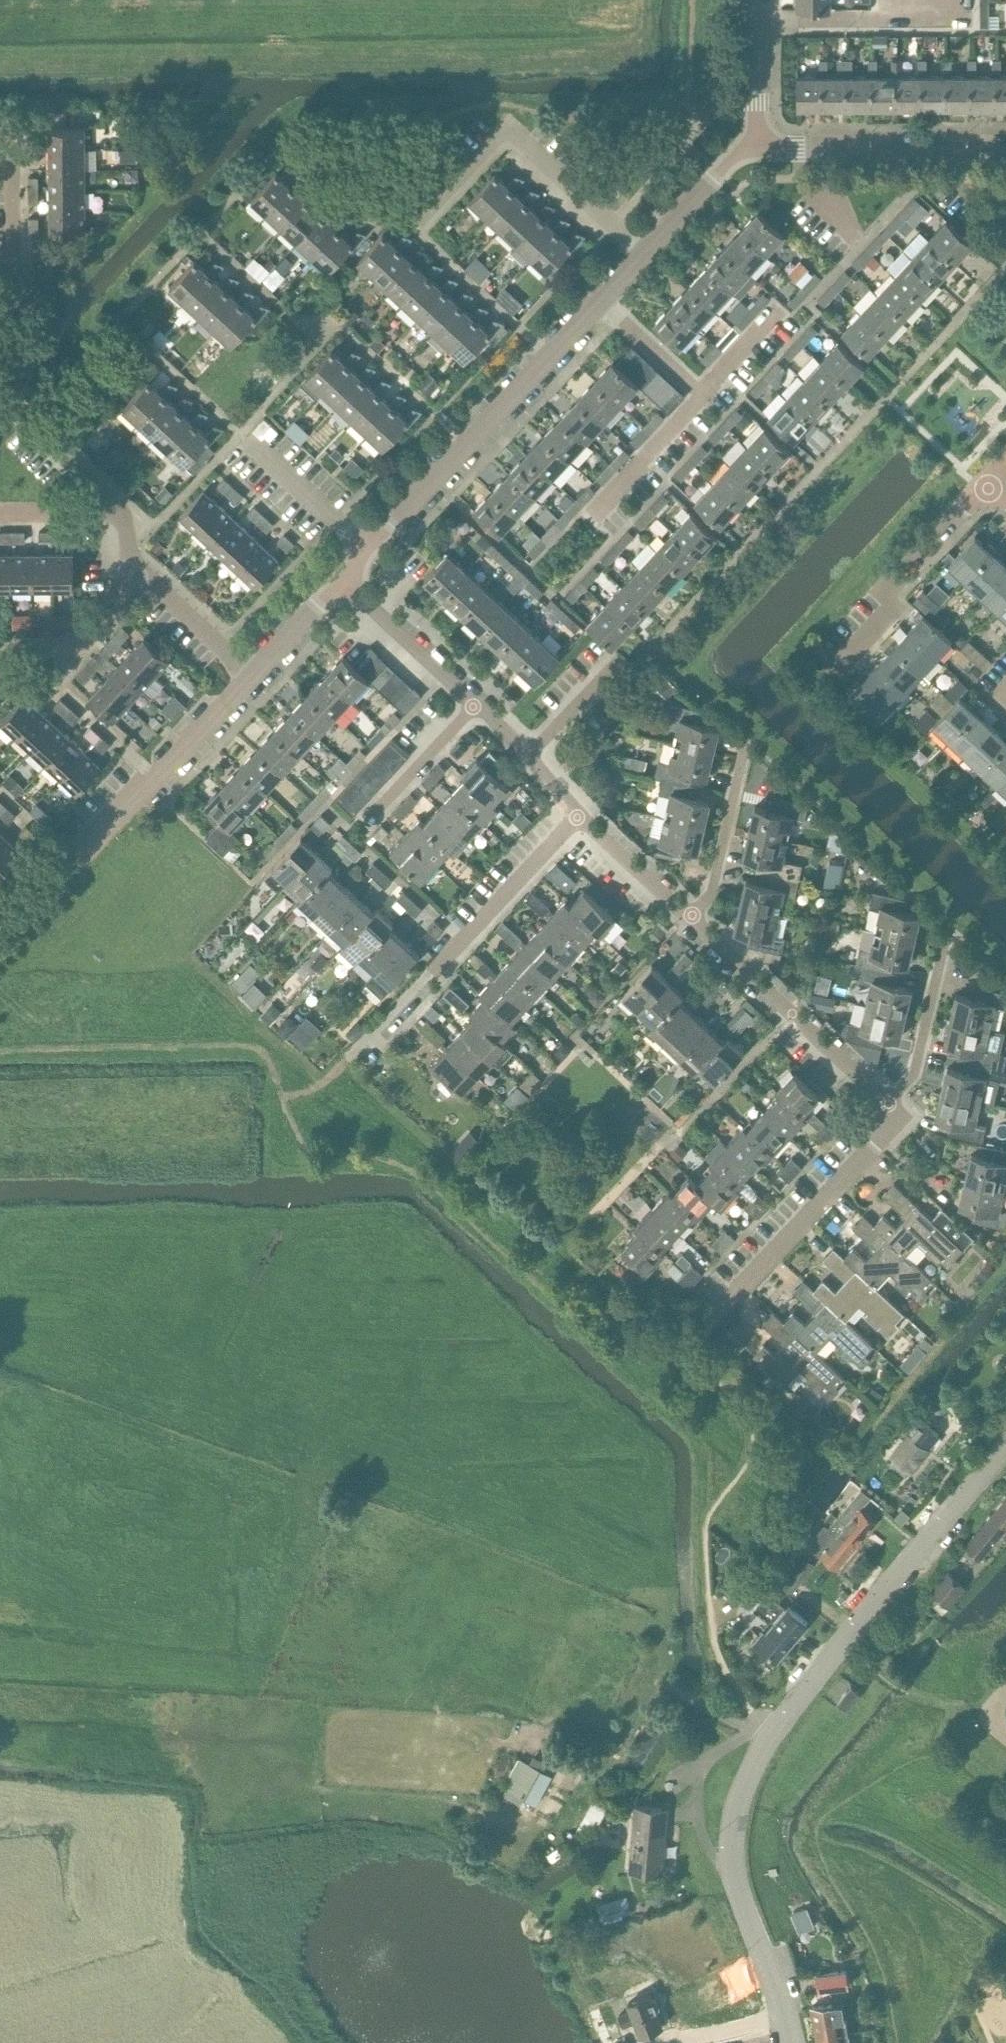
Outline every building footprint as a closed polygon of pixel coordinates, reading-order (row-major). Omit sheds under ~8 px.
[(990,26),(990,0),(981,0),(981,26),(990,26)] [(963,34),(951,34),(951,46),(963,46),(963,34)] [(888,46),(888,35),(873,35),(873,46),(888,46)] [(873,74),(873,107),(898,106),(898,74),(903,74),(903,58),(892,58),(892,74),(878,74),(873,74)] [(947,74),(948,106),(973,106),(972,74),(977,74),(977,58),(968,58),(968,74),(952,74),(947,74)] [(972,74),(973,106),(997,106),(997,73),(1002,73),(1002,58),(993,59),(993,74),(977,74),(972,74)] [(798,107),(799,107),(824,107),(824,89),(824,75),(828,74),(828,59),(820,59),(820,75),(798,75),(798,107)] [(824,75),(824,89),(824,107),(849,107),(848,74),(853,74),(853,59),(838,59),(838,74),(828,74),(824,75)] [(848,74),(849,107),(873,107),(873,74),(878,74),(878,59),(869,59),(869,74),(853,74),(848,74)] [(898,74),(898,106),(923,106),(923,74),(927,74),(927,59),(919,59),(919,74),(903,74),(898,74)] [(923,74),(923,106),(948,106),(947,74),(952,74),(952,59),(944,59),(944,74),(927,74),(923,74)] [(997,106),(1005,106),(1005,74),(1002,74),(1002,73),(997,73),(997,106)] [(77,127),(51,127),(51,148),(59,148),(86,148),(86,127),(86,126),(84,127),(77,127)] [(29,135),(28,135),(28,148),(30,148),(38,148),(38,144),(38,135),(29,135)] [(30,148),(28,148),(28,162),(30,162),(38,162),(38,152),(38,148),(30,148)] [(59,148),(51,148),(52,167),(86,167),(86,149),(86,148),(59,148)] [(52,167),(52,189),(86,189),(86,167),(52,167)] [(277,171),(252,199),(253,199),(267,212),(292,185),(293,186),(294,187),(296,189),(307,176),(298,173),(289,182),(277,171)] [(470,200),(471,200),(486,214),(511,187),(515,190),(526,178),(516,174),(508,184),(496,173),(470,200)] [(30,176),(28,176),(28,188),(30,188),(38,188),(38,176),(30,176)] [(292,185),(267,212),(268,213),(271,216),(283,227),(300,209),(308,200),(311,203),(323,191),(313,187),(305,196),(296,189),(294,187),(293,186),(292,185)] [(511,187),(486,214),(502,229),(527,201),(530,204),(541,192),(532,189),(523,198),(515,190),(511,187)] [(30,188),(28,188),(28,203),(30,203),(38,203),(38,188),(30,188)] [(52,189),(52,209),(86,209),(86,189),(52,189)] [(915,196),(900,212),(907,218),(908,217),(913,211),(921,202),(915,196)] [(300,209),(283,227),(298,241),(324,214),(327,217),(338,205),(328,202),(320,210),(311,203),(308,200),(300,209)] [(527,201),(502,229),(517,243),(542,216),(545,218),(556,206),(547,203),(538,212),(530,204),(527,201)] [(52,209),(52,231),(86,231),(86,209),(52,209)] [(740,231),(765,255),(785,234),(759,210),(740,231)] [(900,212),(887,226),(894,232),(907,218),(900,212)] [(324,214),(298,241),(313,255),(338,228),(339,228),(342,231),(353,219),(343,216),(335,225),(327,217),(324,214)] [(30,217),(28,217),(29,230),(30,230),(38,230),(38,216),(30,217)] [(542,216),(517,243),(532,257),(558,230),(561,233),(572,220),(562,217),(554,226),(545,218),(542,216)] [(929,238),(955,262),(973,242),(948,218),(929,238)] [(338,228),(313,255),(314,256),(328,270),(349,248),(350,249),(352,251),(369,233),(359,230),(351,239),(342,231),(339,228),(338,228)] [(558,230),(532,257),(548,272),(568,250),(570,252),(587,234),(577,231),(569,240),(561,233),(558,230)] [(740,231),(723,249),(749,273),(765,255),(740,231)] [(358,259),(374,274),(400,247),(403,249),(414,237),(404,234),(396,243),(384,232),(358,259)] [(880,233),(866,249),(872,255),(887,239),(880,233)] [(912,257),(938,280),(955,262),(929,238),(912,257)] [(400,247),(374,274),(389,288),(415,261),(418,263),(429,251),(419,248),(411,257),(403,249),(400,247)] [(705,268),(731,291),(749,273),(723,249),(705,268)] [(866,249),(853,263),(859,269),(860,267),(863,270),(869,263),(867,261),(872,255),(866,249)] [(269,257),(263,263),(269,270),(275,263),(269,257)] [(894,275),(920,299),(938,280),(912,257),(894,275)] [(170,286),(186,301),(211,275),(213,277),(225,264),(215,261),(207,271),(195,260),(170,286)] [(260,261),(251,271),(260,279),(269,270),(263,264),(260,261)] [(415,261),(389,288),(404,302),(430,275),(433,278),(444,265),(435,262),(426,271),(418,263),(415,261)] [(477,265),(472,270),(480,278),(486,273),(477,265)] [(275,266),(263,279),(272,289),(284,276),(275,266)] [(689,285),(715,309),(731,291),(705,268),(689,285)] [(846,270),(819,299),(825,305),(853,276),(846,270)] [(816,272),(801,288),(807,294),(822,278),(816,272)] [(211,275),(186,301),(201,315),(225,289),(229,291),(239,278),(231,276),(222,285),(213,277),(211,275)] [(430,275),(404,302),(419,315),(444,288),(448,291),(448,292),(460,280),(449,276),(441,286),(433,278),(430,275)] [(877,294),(903,317),(920,299),(894,275),(877,294)] [(672,304),(697,328),(715,309),(689,285),(672,304)] [(444,288),(419,315),(434,330),(460,303),(463,306),(475,294),(465,291),(457,300),(448,292),(448,291),(444,288)] [(801,288),(789,301),(795,307),(807,294),(801,288)] [(225,289),(201,315),(216,329),(241,303),(244,306),(255,293),(246,290),(237,299),(229,291),(225,289)] [(756,302),(749,309),(755,314),(770,298),(764,292),(756,302)] [(861,312),(886,335),(903,317),(877,294),(861,312)] [(753,299),(746,306),(749,309),(756,302),(753,299)] [(241,303),(216,329),(231,343),(251,323),(253,325),(270,307),(260,304),(252,313),(241,303)] [(460,303),(434,330),(450,345),(476,318),(479,320),(490,308),(480,305),(472,314),(463,306),(460,303)] [(680,347),(681,346),(697,328),(672,304),(654,323),(680,347)] [(351,305),(340,317),(349,325),(360,314),(351,305)] [(749,309),(736,323),(742,328),(755,314),(749,309)] [(843,331),(868,355),(886,335),(861,312),(843,331)] [(368,313),(363,317),(370,323),(374,319),(368,313)] [(476,318),(450,345),(466,359),(486,338),(489,340),(505,322),(495,319),(487,328),(479,320),(476,318)] [(812,324),(785,353),(791,359),(819,330),(812,324)] [(730,329),(715,345),(722,350),(736,335),(730,329)] [(377,335),(369,343),(378,352),(386,343),(377,335)] [(821,360),(848,383),(865,364),(839,340),(821,360)] [(702,358),(709,364),(722,350),(715,345),(702,358)] [(633,346),(616,364),(624,372),(642,354),(633,346)] [(333,348),(307,375),(301,382),(315,396),(322,389),(324,391),(348,363),(352,365),(362,353),(353,350),(345,359),(333,348)] [(642,354),(624,372),(633,381),(650,362),(642,354)] [(778,360),(764,376),(770,382),(784,367),(778,360)] [(803,379),(829,402),(848,383),(821,360),(803,379)] [(595,380),(621,403),(638,385),(633,381),(624,372),(616,364),(613,361),(595,380)] [(650,362),(633,381),(638,385),(642,389),(659,370),(650,362)] [(348,363),(324,391),(338,404),(363,376),(367,380),(378,367),(368,364),(360,373),(351,365),(352,365),(348,363)] [(659,370),(642,389),(651,397),(668,379),(659,370)] [(425,374),(416,384),(428,395),(437,385),(425,374)] [(363,376),(338,404),(353,418),(378,390),(382,394),(393,382),(383,378),(375,388),(367,380),(363,376)] [(764,376),(750,390),(757,396),(770,382),(764,376)] [(668,379),(651,397),(659,404),(676,386),(668,379)] [(786,397),(812,421),(829,402),(803,379),(786,397)] [(149,380),(124,407),(140,421),(165,394),(168,397),(179,385),(170,382),(161,391),(149,380)] [(578,398),(604,422),(621,403),(595,380),(578,398)] [(676,386),(659,404),(668,413),(685,395),(676,386)] [(378,390),(353,418),(368,432),(394,405),(397,408),(408,396),(399,393),(390,402),(382,394),(378,390)] [(165,394),(140,421),(155,435),(180,409),(183,411),(195,399),(185,396),(177,405),(168,397),(165,394)] [(769,416),(795,440),(812,421),(786,397),(769,416)] [(563,415),(588,439),(604,422),(578,398),(563,415)] [(394,405),(368,432),(384,447),(404,426),(407,428),(424,410),(414,407),(405,416),(397,408),(394,405)] [(737,407),(723,422),(729,428),(736,422),(743,413),(737,407)] [(180,409),(155,435),(170,450),(196,423),(199,425),(210,413),(200,410),(192,419),(183,411),(180,409)] [(659,411),(644,426),(651,432),(665,417),(659,411)] [(743,413),(736,422),(743,428),(751,420),(743,413)] [(544,435),(569,459),(588,439),(563,415),(544,435)] [(292,421),(285,429),(288,431),(300,442),(307,435),(292,421)] [(723,422),(710,437),(716,443),(729,428),(723,422)] [(196,423),(170,450),(194,472),(216,449),(210,444),(225,427),(215,424),(207,433),(199,425),(196,423)] [(747,445),(773,469),(792,449),(766,425),(747,445)] [(631,440),(638,446),(651,432),(644,426),(631,440)] [(544,435),(527,453),(539,465),(552,477),(561,484),(577,467),(569,459),(544,435)] [(315,436),(305,447),(315,456),(325,445),(315,436)] [(617,443),(613,447),(619,453),(623,448),(617,443)] [(703,444),(688,459),(695,465),(709,450),(703,444)] [(730,464),(756,487),(773,469),(747,445),(730,464)] [(335,447),(331,452),(338,458),(343,453),(335,447)] [(597,477),(604,483),(631,454),(624,447),(623,448),(619,453),(597,477)] [(509,472),(534,496),(552,477),(527,453),(509,472)] [(107,456),(100,462),(107,469),(113,463),(107,456)] [(688,459),(675,473),(682,480),(695,465),(688,459)] [(713,482),(739,505),(756,487),(730,464),(713,482)] [(509,472),(492,491),(518,514),(534,496),(509,472)] [(121,473),(115,479),(120,484),(125,478),(121,473)] [(125,478),(120,484),(125,488),(130,483),(125,478)] [(225,478),(218,485),(227,493),(234,485),(225,478)] [(695,501),(721,525),(739,505),(713,482),(695,501)] [(165,484),(155,495),(165,504),(175,494),(165,484)] [(590,484),(576,499),(582,506),(597,490),(590,484)] [(234,485),(227,493),(228,494),(230,496),(238,503),(245,496),(236,487),(235,487),(234,485)] [(204,489),(180,514),(193,526),(195,527),(218,503),(216,501),(215,500),(204,489)] [(474,510),(500,533),(518,514),(492,491),(474,510)] [(662,492),(649,507),(655,513),(669,499),(663,493),(662,492)] [(562,513),(570,520),(582,506),(576,499),(562,513)] [(218,503),(195,527),(207,539),(209,540),(210,541),(233,516),(232,515),(231,515),(218,503)] [(255,505),(248,513),(257,521),(264,514),(255,505)] [(649,507),(636,522),(643,528),(656,514),(649,507)] [(673,530),(699,554),(718,534),(692,510),(673,530)] [(264,514),(257,521),(259,522),(260,523),(268,531),(275,524),(266,515),(265,514),(264,514)] [(233,516),(210,541),(222,553),(224,554),(224,555),(247,530),(245,528),(244,527),(233,516)] [(555,521),(541,536),(548,543),(562,527),(555,521)] [(472,535),(487,549),(493,543),(479,529),(472,535)] [(629,529),(614,545),(621,551),(636,535),(629,529)] [(0,530),(0,541),(12,541),(12,530),(0,530)] [(13,530),(12,530),(12,541),(13,541),(20,541),(26,541),(26,531),(13,530)] [(247,530),(224,555),(236,566),(239,568),(240,570),(250,559),(263,545),(262,543),(261,542),(247,530)] [(656,548),(682,573),(699,554),(673,530),(656,548)] [(40,540),(54,540),(54,531),(40,531),(40,540)] [(54,531),(54,540),(67,540),(67,531),(54,531)] [(278,541),(288,550),(295,543),(285,533),(278,541)] [(528,551),(535,557),(548,543),(541,536),(528,551)] [(948,564),(965,580),(994,547),(989,542),(985,546),(974,536),(955,557),(948,564)] [(158,538),(151,546),(159,553),(165,546),(158,538)] [(442,539),(435,547),(442,554),(449,546),(442,539)] [(502,563),(508,556),(493,543),(487,549),(502,563)] [(250,559),(240,570),(241,571),(256,585),(279,560),(263,545),(250,559)] [(614,545),(602,558),(608,564),(621,551),(614,545)] [(965,580),(980,594),(1005,566),(996,557),(1000,553),(994,547),(965,580)] [(639,567),(664,591),(682,573),(656,548),(639,567)] [(948,551),(942,558),(948,564),(955,557),(948,551)] [(35,553),(33,554),(33,587),(34,587),(35,587),(54,587),(53,553),(36,553),(35,553)] [(55,553),(53,553),(54,587),(55,587),(58,587),(74,587),(74,581),(74,553),(58,553),(55,553)] [(13,588),(13,587),(13,582),(13,578),(13,577),(12,575),(12,574),(12,554),(0,554),(0,588),(13,588)] [(15,554),(12,554),(12,574),(12,575),(13,577),(13,578),(13,582),(13,587),(13,588),(14,588),(15,588),(33,587),(33,554),(16,554),(15,554)] [(435,568),(425,579),(443,596),(466,570),(448,554),(446,556),(445,557),(435,568)] [(179,559),(172,567),(179,574),(186,566),(179,559)] [(509,570),(524,584),(530,577),(515,563),(509,570)] [(594,566),(580,581),(587,587),(601,572),(594,566)] [(980,594),(996,609),(1005,598),(1005,566),(980,594)] [(622,585),(647,610),(664,591),(639,567),(622,585)] [(466,570),(443,596),(445,598),(461,613),(484,587),(468,572),(467,571),(466,570)] [(193,575),(189,578),(190,584),(196,585),(199,581),(198,576),(193,575)] [(524,584),(539,598),(545,591),(530,577),(524,584)] [(580,581),(567,595),(574,601),(587,587),(580,581)] [(604,604),(630,628),(647,610),(622,585),(604,604)] [(484,587),(461,613),(462,613),(463,615),(479,630),(503,605),(486,589),(485,588),(484,587)] [(914,600),(931,615),(937,609),(941,605),(924,589),(914,600)] [(546,604),(561,618),(567,612),(552,598),(546,604)] [(996,609),(1005,618),(1005,598),(996,609)] [(587,623),(613,646),(630,628),(604,604),(587,623)] [(503,605),(479,630),(480,631),(481,632),(498,647),(521,622),(505,606),(504,606),(503,605)] [(931,615),(929,618),(937,625),(945,616),(937,609),(931,615)] [(908,631),(936,657),(953,640),(937,625),(929,618),(927,616),(921,610),(914,616),(918,620),(908,631)] [(575,631),(582,625),(567,612),(561,618),(575,631)] [(64,615),(54,615),(54,617),(54,627),(64,627),(64,615)] [(32,617),(22,617),(22,627),(32,627),(32,617)] [(43,617),(32,617),(32,627),(43,627),(43,617)] [(521,622),(498,647),(500,649),(516,664),(540,639),(523,623),(522,623),(521,622)] [(124,626),(114,636),(122,642),(131,632),(124,626)] [(896,636),(890,643),(922,673),(936,657),(908,631),(899,640),(896,636)] [(960,631),(953,638),(960,644),(967,637),(960,631)] [(114,636),(105,645),(113,652),(122,642),(114,636)] [(132,650),(156,674),(170,659),(145,636),(132,650)] [(540,639),(516,664),(517,665),(519,666),(536,683),(559,657),(542,641),(541,640),(540,639)] [(968,639),(960,648),(968,655),(977,646),(968,639)] [(888,652),(878,662),(907,689),(921,674),(922,673),(890,643),(889,644),(885,648),(888,652)] [(367,648),(353,663),(362,672),(379,654),(370,646),(367,648)] [(117,665),(142,689),(156,674),(132,650),(117,665)] [(379,654),(362,672),(371,680),(388,662),(379,654)] [(327,674),(353,698),(371,680),(362,672),(353,663),(344,655),(327,674)] [(96,656),(87,665),(94,672),(95,671),(103,662),(102,662),(96,656)] [(388,662),(371,680),(380,688),(396,670),(388,662)] [(867,668),(861,674),(893,704),(907,689),(878,662),(870,671),(867,668)] [(976,664),(968,672),(975,679),(976,678),(980,674),(983,671),(976,664)] [(87,665),(78,675),(85,682),(94,672),(87,665)] [(104,680),(128,703),(142,689),(117,665),(104,680)] [(396,670),(380,688),(388,696),(404,678),(396,670)] [(310,692),(336,717),(353,698),(327,674),(310,692)] [(859,683),(849,694),(863,706),(878,720),(892,705),(893,704),(861,674),(860,675),(856,680),(859,683)] [(667,677),(659,685),(669,695),(677,686),(667,677)] [(949,688),(945,692),(955,701),(959,697),(960,695),(969,686),(959,677),(949,688)] [(404,678),(388,696),(397,704),(413,686),(404,678)] [(44,695),(51,689),(41,679),(34,686),(44,695)] [(88,696),(113,720),(128,703),(104,680),(88,696)] [(188,686),(179,695),(185,701),(194,692),(188,686)] [(413,686),(397,704),(406,713),(422,695),(413,686)] [(935,698),(930,703),(943,714),(947,709),(953,703),(954,702),(942,691),(935,698)] [(292,711),(319,735),(336,717),(310,692),(292,711)] [(934,724),(950,739),(980,707),(974,702),(971,705),(960,695),(959,697),(955,701),(954,702),(953,703),(947,709),(943,714),(939,719),(934,723),(934,724)] [(25,696),(2,720),(17,734),(23,728),(28,722),(40,710),(38,708),(37,707),(25,696)] [(55,705),(64,714),(70,707),(61,698),(55,705)] [(677,732),(675,741),(714,751),(720,726),(696,721),(698,709),(672,703),(668,719),(678,721),(676,732),(677,732)] [(74,723),(81,716),(70,707),(64,714),(74,723)] [(980,707),(950,739),(966,754),(993,725),(983,716),(986,713),(980,707)] [(923,713),(915,722),(926,732),(927,731),(934,724),(934,723),(939,719),(927,708),(923,713)] [(23,728),(17,734),(18,734),(30,746),(31,747),(32,748),(55,724),(54,723),(53,722),(40,710),(28,722),(23,728)] [(275,729),(302,754),(319,735),(292,711),(275,729)] [(395,711),(382,725),(388,732),(402,717),(395,711)] [(154,715),(148,722),(156,730),(162,722),(154,715)] [(55,724),(32,748),(47,762),(70,738),(55,724)] [(368,740),(374,746),(388,732),(382,725),(368,740)] [(966,754),(982,769),(1005,743),(1005,731),(1002,734),(993,725),(966,754)] [(85,733),(94,742),(101,735),(91,726),(85,733)] [(258,747),(285,772),(302,754),(275,729),(258,747)] [(926,732),(921,738),(926,742),(932,735),(927,731),(926,732)] [(104,751),(111,744),(101,735),(94,742),(104,751)] [(385,746),(403,763),(411,754),(407,750),(393,737),(385,746)] [(70,738),(47,762),(62,776),(85,751),(70,738)] [(451,750),(459,757),(467,747),(460,740),(451,750)] [(659,759),(655,776),(689,783),(689,782),(682,780),(684,770),(708,776),(714,751),(675,741),(672,752),(671,751),(669,762),(659,759)] [(982,769),(998,784),(1005,775),(1005,743),(982,769)] [(377,755),(394,771),(403,763),(385,746),(377,755)] [(240,767),(267,791),(285,772),(258,747),(240,767)] [(340,756),(354,769),(368,754),(361,748),(347,762),(341,755),(340,756)] [(489,749),(483,755),(494,767),(501,761),(489,749)] [(85,751),(62,776),(78,790),(101,766),(85,751)] [(622,754),(620,765),(645,770),(647,760),(622,754)] [(369,763),(386,780),(394,771),(377,755),(376,755),(369,763)] [(327,770),(340,783),(354,769),(340,756),(327,770)] [(478,757),(462,774),(467,778),(498,806),(498,805),(513,790),(508,785),(478,757)] [(440,762),(431,772),(438,779),(447,769),(440,762)] [(361,772),(378,789),(386,780),(369,763),(361,772)] [(223,785),(250,809),(267,791),(240,767),(223,785)] [(9,772),(2,781),(17,795),(24,786),(9,772)] [(353,781),(370,797),(378,789),(361,772),(359,774),(353,781)] [(431,772),(423,781),(430,788),(438,779),(431,772)] [(668,806),(666,816),(705,825),(711,800),(687,794),(689,783),(655,776),(655,777),(662,778),(659,793),(670,795),(667,806),(668,806)] [(967,776),(962,782),(966,786),(972,780),(967,776)] [(465,779),(453,793),(484,821),(497,806),(498,806),(467,778),(465,779)] [(345,789),(362,806),(370,797),(353,781),(345,789)] [(326,784),(299,814),(306,820),(333,790),(326,784)] [(205,804),(222,820),(222,819),(232,829),(250,809),(223,785),(205,804)] [(337,798),(354,814),(362,806),(345,789),(337,798)] [(990,791),(981,801),(986,806),(995,796),(990,791)] [(412,792),(402,803),(410,810),(419,799),(412,792)] [(439,808),(469,837),(484,821),(453,793),(439,808)] [(755,806),(749,830),(781,837),(786,838),(787,839),(789,839),(794,819),(804,821),(807,806),(807,805),(782,799),(781,800),(779,812),(769,810),(755,806)] [(37,803),(30,810),(31,810),(45,824),(52,817),(37,803)] [(402,803),(394,812),(401,818),(410,810),(402,803)] [(10,822),(17,815),(7,805),(0,813),(10,822)] [(425,823),(424,824),(450,848),(455,852),(456,851),(469,837),(439,808),(426,822),(425,823)] [(649,839),(647,850),(666,854),(672,856),(675,844),(683,846),(699,850),(705,825),(666,816),(654,813),(650,834),(649,839)] [(324,830),(331,823),(322,814),(315,821),(324,830)] [(420,819),(406,834),(437,862),(450,848),(424,824),(425,823),(426,822),(421,818),(420,819)] [(207,836),(225,853),(240,836),(232,829),(222,819),(222,820),(207,836)] [(292,821),(279,836),(285,842),(299,828),(292,821)] [(383,823),(374,833),(382,840),(390,830),(383,823)] [(20,832),(30,841),(38,834),(28,824),(20,832)] [(749,832),(743,856),(758,859),(767,861),(764,873),(773,875),(798,881),(802,866),(784,862),(788,842),(789,841),(789,839),(787,839),(786,838),(781,837),(749,830),(749,831),(749,832)] [(344,834),(336,842),(345,850),(352,841),(344,834)] [(404,836),(392,850),(422,878),(434,865),(436,863),(437,862),(406,834),(405,835),(404,836)] [(302,835),(273,867),(266,875),(267,876),(270,880),(276,886),(281,889),(281,890),(289,882),(318,851),(302,835)] [(0,842),(0,874),(21,851),(5,836),(0,842)] [(265,851),(271,857),(285,842),(279,836),(265,851)] [(352,841),(345,850),(355,859),(363,851),(352,841)] [(318,851),(289,882),(303,895),(329,869),(333,864),(318,851)] [(829,861),(824,884),(834,886),(835,880),(839,881),(843,864),(829,861)] [(367,870),(377,879),(383,870),(374,862),(367,870)] [(576,880),(558,863),(558,862),(548,872),(567,890),(576,880)] [(329,869),(303,895),(299,900),(315,915),(344,883),(329,869)] [(475,869),(469,876),(477,883),(483,877),(476,870),(475,869)] [(383,870),(377,879),(386,887),(393,880),(383,870)] [(745,880),(740,904),(779,913),(784,893),(794,896),(798,881),(773,875),(770,886),(761,884),(745,880)] [(344,883),(315,915),(331,929),(360,898),(344,883)] [(398,898),(407,907),(414,899),(405,890),(398,898)] [(525,898),(534,907),(542,899),(532,890),(525,898)] [(571,904),(570,905),(595,928),(600,933),(601,932),(614,917),(602,906),(604,905),(597,899),(596,900),(584,890),(571,904)] [(873,890),(869,907),(870,907),(881,910),(878,920),(876,931),(915,940),(921,915),(904,912),(897,910),(900,898),(900,897),(873,890)] [(360,898),(331,929),(345,942),(374,911),(360,898)] [(416,915),(423,908),(414,899),(407,907),(416,915)] [(551,907),(542,899),(534,907),(544,915),(551,907)] [(565,900),(551,915),(582,943),(595,928),(570,905),(565,900)] [(739,907),(734,929),(749,932),(750,932),(758,934),(759,934),(758,936),(758,937),(756,947),(765,950),(781,953),(785,937),(774,935),(779,915),(779,913),(740,904),(739,905),(739,907)] [(345,942),(340,947),(341,948),(355,960),(356,961),(361,956),(389,926),(393,921),(379,908),(378,907),(374,911),(345,942)] [(537,930),(567,958),(582,943),(551,915),(537,930)] [(435,919),(428,927),(429,928),(437,935),(438,936),(445,928),(435,919)] [(497,928),(506,937),(513,929),(504,920),(497,928)] [(659,924),(647,936),(654,943),(666,930),(659,924)] [(389,926),(361,956),(361,957),(376,971),(377,971),(405,941),(390,926),(389,926)] [(429,928),(424,934),(432,941),(437,935),(429,928)] [(523,938),(513,929),(506,937),(515,946),(523,938)] [(523,946),(553,973),(567,958),(537,930),(523,946)] [(857,964),(865,967),(883,971),(886,960),(909,965),(915,940),(876,931),(871,953),(860,950),(857,964)] [(377,971),(367,982),(382,996),(421,955),(405,941),(377,971)] [(509,961),(539,989),(553,973),(523,946),(509,961)] [(468,958),(478,968),(485,960),(475,950),(468,958)] [(687,951),(677,960),(685,968),(694,958),(687,951)] [(620,959),(610,969),(617,976),(626,966),(620,959)] [(494,968),(485,960),(478,968),(487,976),(494,968)] [(668,970),(676,977),(685,968),(677,960),(668,970)] [(494,977),(524,1004),(539,989),(509,961),(494,977)] [(653,963),(629,989),(624,994),(639,1009),(668,978),(653,963)] [(872,984),(867,1005),(906,1015),(912,990),(888,984),(891,973),(883,971),(865,967),(862,981),(872,984)] [(605,968),(599,975),(608,983),(614,977),(605,968)] [(240,973),(229,985),(233,989),(239,995),(250,982),(240,973)] [(816,973),(813,990),(826,993),(830,976),(816,973)] [(480,992),(479,992),(484,996),(510,1020),(510,1019),(524,1004),(494,977),(482,989),(480,992)] [(647,1000),(639,1009),(640,1010),(654,1022),(679,996),(680,997),(684,993),(684,992),(680,989),(668,978),(658,989),(647,1000)] [(722,980),(716,987),(718,989),(720,991),(720,992),(721,994),(728,986),(722,980)] [(704,993),(711,1001),(720,992),(720,991),(718,989),(716,987),(712,984),(704,993)] [(444,993),(453,1002),(461,994),(451,985),(444,993)] [(951,1018),(984,1026),(990,1027),(991,1027),(999,1029),(1004,1009),(1005,1009),(1005,1008),(1005,992),(992,989),(983,987),(982,989),(980,999),(970,996),(957,993),(951,1018)] [(597,988),(588,997),(598,1005),(606,996),(597,988)] [(444,993),(439,998),(447,1005),(449,1007),(453,1002),(444,993)] [(704,993),(695,1003),(698,1006),(702,1010),(711,1001),(704,993)] [(815,993),(813,1004),(827,1007),(828,1007),(831,996),(815,993)] [(470,1003),(461,994),(453,1002),(463,1011),(470,1003)] [(484,996),(469,1012),(473,1015),(474,1016),(500,1040),(501,1039),(515,1025),(510,1020),(484,996)] [(654,1022),(650,1027),(651,1028),(665,1041),(666,1041),(694,1011),(680,997),(679,996),(654,1022)] [(746,998),(741,1004),(746,1008),(746,1009),(750,1012),(750,1011),(755,1006),(746,998)] [(272,1001),(260,1014),(270,1023),(282,1010),(272,1001)] [(711,1001),(702,1010),(703,1010),(711,1001)] [(432,1005),(425,1013),(434,1022),(442,1014),(433,1005),(432,1005)] [(838,1022),(837,1027),(847,1036),(848,1038),(849,1038),(876,1064),(880,1046),(874,1044),(876,1034),(883,1035),(900,1039),(906,1015),(867,1005),(862,1025),(849,1022),(841,1020),(838,1022)] [(746,1008),(737,1018),(745,1025),(745,1024),(753,1016),(750,1012),(746,1009),(746,1008)] [(577,1010),(571,1017),(579,1025),(585,1019),(577,1010)] [(694,1011),(666,1041),(681,1056),(709,1025),(694,1011)] [(288,1015),(276,1028),(285,1037),(297,1024),(288,1015)] [(474,1016),(461,1030),(491,1059),(499,1066),(513,1050),(506,1044),(505,1045),(500,1040),(474,1016)] [(737,1018),(728,1027),(736,1035),(737,1034),(745,1025),(737,1018)] [(951,1018),(945,1043),(960,1046),(968,1048),(965,1058),(968,1059),(989,1064),(1001,1067),(1004,1052),(1000,1051),(1005,1030),(999,1029),(991,1027),(990,1027),(984,1026),(951,1018)] [(420,1027),(430,1037),(437,1029),(428,1020),(420,1027)] [(692,1044),(681,1056),(696,1070),(697,1071),(701,1066),(700,1065),(724,1039),(710,1025),(692,1044)] [(446,1038),(437,1029),(430,1037),(439,1045),(446,1038)] [(446,1046),(477,1075),(491,1059),(461,1030),(446,1046)] [(724,1039),(700,1065),(701,1066),(717,1080),(745,1050),(729,1035),(729,1034),(724,1039)] [(562,1042),(555,1050),(556,1051),(563,1057),(570,1049),(563,1043),(562,1042)] [(431,1062),(443,1074),(438,1080),(439,1084),(448,1092),(452,1092),(457,1087),(462,1091),(477,1075),(446,1046),(431,1062)] [(948,1067),(942,1091),(980,1100),(981,1100),(985,1101),(991,1103),(994,1103),(999,1079),(1000,1079),(1002,1067),(1001,1067),(989,1064),(968,1059),(965,1058),(965,1060),(973,1062),(971,1072),(962,1070),(948,1067)] [(532,1070),(519,1085),(530,1095),(543,1080),(532,1070)] [(777,1090),(780,1094),(781,1093),(806,1116),(809,1118),(809,1119),(819,1128),(829,1138),(836,1131),(826,1121),(809,1106),(820,1095),(794,1072),(777,1090)] [(742,1076),(736,1083),(744,1090),(750,1083),(742,1076)] [(942,1091),(936,1116),(951,1120),(959,1122),(956,1133),(984,1140),(988,1123),(977,1121),(980,1111),(979,1110),(981,1101),(981,1100),(980,1100),(942,1091)] [(780,1094),(765,1111),(790,1134),(806,1117),(806,1116),(781,1093),(780,1094)] [(744,1125),(773,1152),(790,1134),(764,1111),(748,1128),(745,1125),(744,1125)] [(744,1125),(728,1144),(752,1166),(756,1170),(773,1152),(744,1125)] [(812,1135),(823,1145),(829,1138),(819,1128),(812,1135)] [(458,1143),(450,1152),(463,1164),(471,1155),(458,1143)] [(711,1161),(740,1187),(736,1184),(752,1166),(728,1144),(728,1143),(711,1161)] [(679,1144),(671,1153),(678,1160),(687,1151),(679,1144)] [(966,1179),(1005,1188),(1005,1182),(1005,1149),(1002,1148),(981,1144),(980,1150),(989,1152),(987,1158),(972,1154),(966,1179)] [(786,1164),(796,1173),(803,1166),(792,1157),(786,1164)] [(714,1199),(722,1206),(740,1187),(711,1161),(710,1162),(714,1165),(698,1182),(690,1174),(690,1175),(698,1182),(697,1183),(714,1199)] [(779,1171),(789,1181),(796,1173),(786,1164),(779,1171)] [(674,1192),(672,1193),(694,1213),(698,1216),(714,1199),(697,1183),(698,1182),(690,1175),(674,1192)] [(980,1220),(1005,1226),(1005,1209),(1001,1208),(1004,1198),(1003,1197),(1005,1188),(966,1179),(960,1203),(983,1209),(980,1220)] [(884,1214),(875,1224),(907,1254),(916,1262),(927,1250),(938,1261),(941,1258),(952,1268),(960,1259),(956,1256),(965,1247),(974,1238),(971,1235),(954,1220),(942,1208),(933,1218),(894,1182),(883,1194),(906,1215),(896,1226),(884,1214)] [(670,1189),(653,1207),(658,1213),(678,1231),(694,1213),(672,1193),(674,1192),(670,1189)] [(752,1199),(763,1209),(769,1202),(759,1192),(752,1199)] [(746,1207),(756,1216),(763,1209),(752,1199),(746,1207)] [(636,1225),(636,1226),(639,1229),(640,1228),(662,1248),(668,1241),(677,1231),(678,1231),(658,1213),(653,1207),(636,1225)] [(845,1256),(877,1286),(891,1271),(898,1279),(896,1281),(909,1294),(912,1291),(922,1300),(930,1291),(926,1288),(935,1280),(915,1262),(907,1254),(875,1224),(864,1214),(853,1226),(876,1248),(866,1258),(854,1247),(845,1256)] [(639,1229),(623,1247),(648,1270),(664,1252),(665,1251),(662,1248),(640,1228),(639,1229)] [(719,1235),(729,1245),(736,1238),(726,1228),(719,1235)] [(712,1242),(723,1252),(729,1245),(719,1235),(712,1242)] [(978,1240),(973,1244),(982,1253),(987,1248),(978,1240)] [(815,1288),(847,1319),(861,1304),(868,1311),(866,1314),(879,1326),(881,1323),(892,1332),(900,1324),(896,1320),(904,1312),(877,1286),(845,1256),(834,1247),(823,1258),(846,1280),(836,1290),(824,1279),(815,1288)] [(681,1253),(675,1259),(685,1268),(691,1262),(681,1253)] [(673,1261),(666,1269),(677,1279),(679,1278),(685,1271),(673,1261)] [(987,1262),(974,1275),(982,1282),(994,1269),(987,1262)] [(685,1271),(696,1281),(703,1273),(692,1263),(685,1271)] [(685,1271),(679,1278),(690,1288),(696,1281),(685,1271)] [(785,1320),(817,1351),(831,1336),(838,1343),(835,1346),(849,1358),(851,1355),(861,1364),(870,1356),(866,1353),(874,1344),(847,1319),(815,1288),(815,1289),(804,1279),(793,1291),(816,1312),(806,1322),(794,1311),(785,1320)] [(845,1376),(817,1351),(785,1320),(775,1310),(763,1323),(786,1344),(776,1355),(764,1343),(754,1354),(786,1384),(801,1368),(808,1375),(806,1378),(819,1390),(821,1387),(832,1397),(840,1388),(836,1385),(845,1376)] [(720,1329),(712,1337),(713,1339),(718,1344),(722,1347),(728,1341),(734,1334),(724,1324),(720,1329)] [(924,1337),(917,1345),(926,1352),(933,1344),(924,1337)] [(878,1392),(872,1399),(877,1403),(883,1396),(878,1392)] [(934,1412),(939,1412),(943,1405),(933,1400),(928,1408),(934,1412)] [(889,1465),(882,1473),(896,1484),(903,1476),(904,1477),(938,1433),(920,1419),(886,1463),(889,1465)] [(833,1433),(825,1441),(834,1449),(842,1440),(833,1433)] [(831,1523),(856,1545),(878,1520),(863,1507),(872,1496),(862,1487),(838,1515),(832,1511),(826,1519),(831,1523)] [(993,1513),(994,1513),(965,1547),(978,1558),(1005,1524),(1005,1497),(993,1513)] [(901,1508),(894,1516),(902,1522),(909,1515),(901,1508)] [(826,1533),(814,1547),(820,1552),(819,1554),(836,1567),(837,1568),(838,1567),(856,1545),(831,1523),(829,1526),(827,1528),(829,1529),(826,1533)] [(785,1569),(777,1580),(793,1593),(816,1562),(804,1552),(790,1572),(785,1569)] [(950,1605),(967,1585),(946,1568),(929,1588),(950,1605)] [(769,1621),(755,1638),(779,1658),(810,1622),(788,1603),(785,1606),(768,1592),(754,1607),(769,1621)] [(851,1684),(839,1701),(848,1708),(861,1692),(851,1684)] [(517,1759),(503,1786),(525,1798),(541,1768),(529,1762),(519,1756),(517,1759)] [(635,1804),(629,1869),(663,1872),(668,1807),(635,1804)] [(621,1899),(599,1904),(603,1919),(624,1914),(621,1899)] [(812,1909),(792,1917),(797,1928),(817,1920),(812,1909)] [(817,1975),(819,1990),(850,1985),(847,1969),(818,1975),(817,1975)] [(635,2021),(640,2033),(663,2024),(651,1993),(628,2002),(631,2009),(619,2014),(623,2026),(635,2021)] [(811,2007),(817,2037),(849,2032),(846,2018),(843,2001),(811,2007)] [(589,2013),(601,2042),(613,2042),(599,2010),(589,2013)] [(849,2032),(817,2037),(818,2042),(851,2042),(849,2032)]
